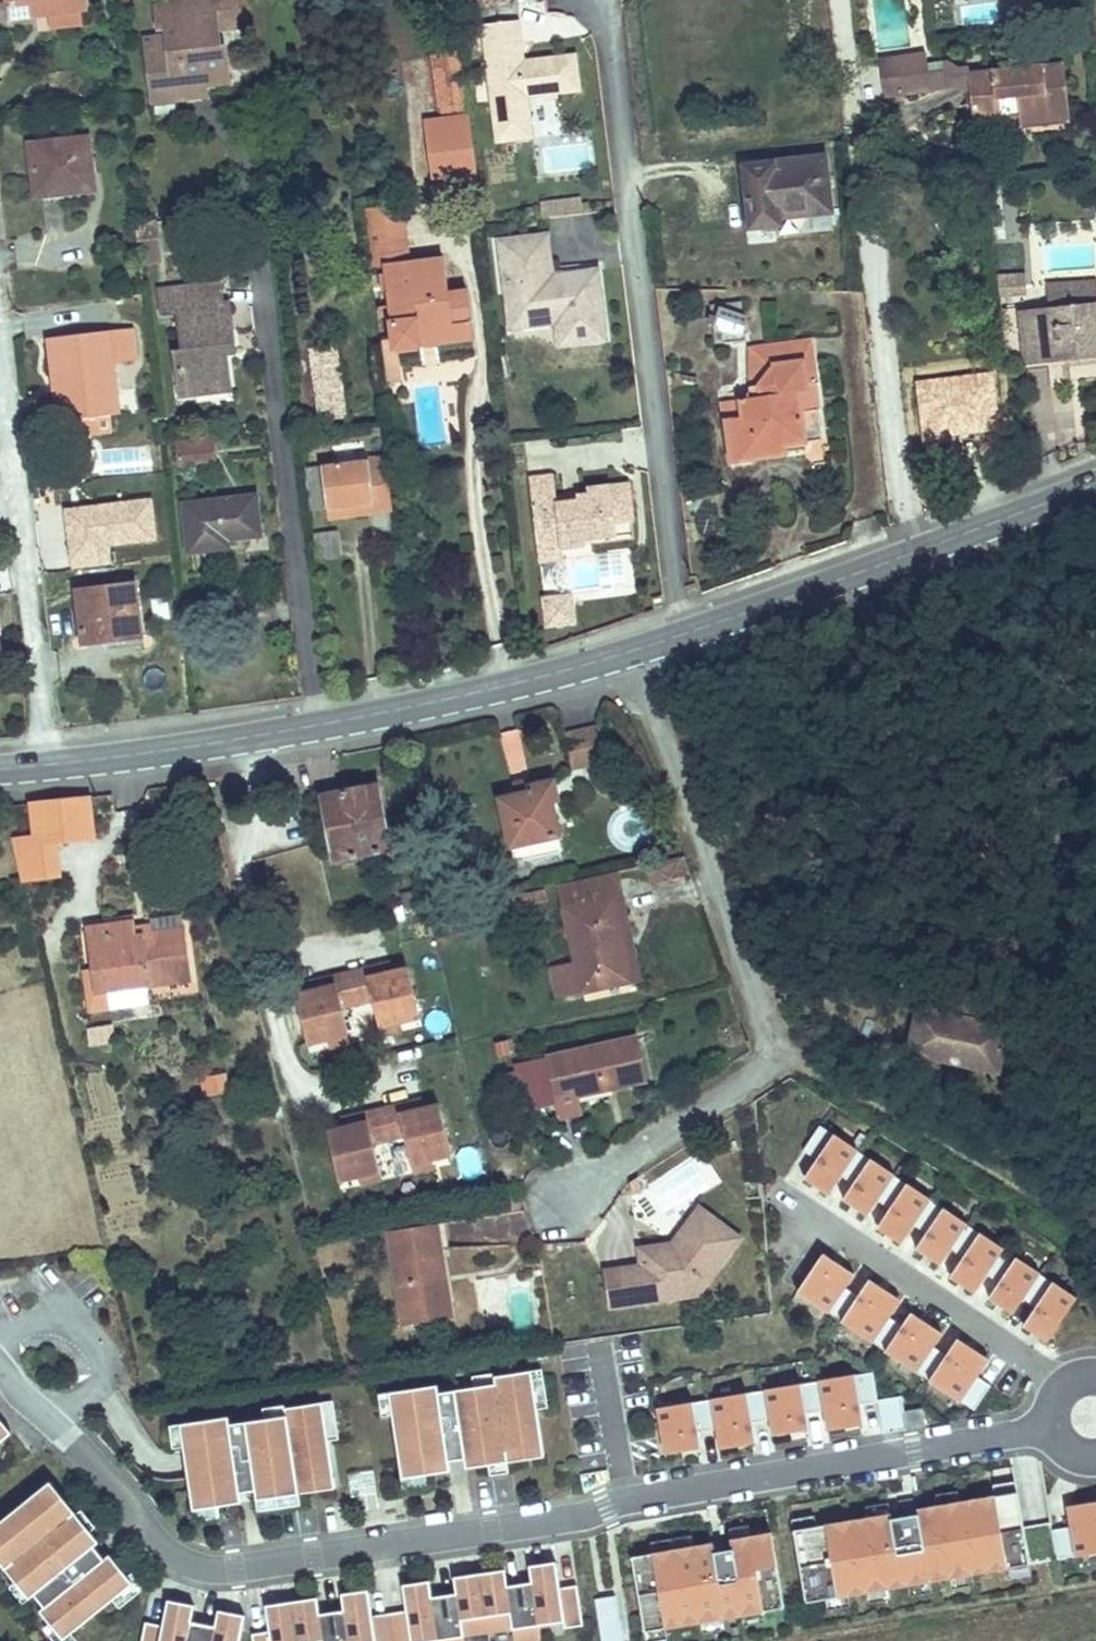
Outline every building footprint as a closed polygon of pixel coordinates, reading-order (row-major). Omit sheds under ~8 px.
[(45,10),(86,7),(85,0),(44,0),(45,10)] [(255,0),(210,0),(159,7),(162,30),(174,29),(177,54),(147,59),(151,94),(177,91),(178,100),(209,97),(210,87),(234,83),(230,42),(216,43),(215,25),(257,20),(255,0)] [(490,18),(493,43),(528,40),(525,15),(490,18)] [(528,40),(493,43),(494,62),(529,59),(528,40)] [(470,97),(465,50),(436,54),(441,100),(470,97)] [(529,59),(494,62),(502,133),(536,129),(534,91),(564,87),(565,87),(581,85),(577,53),(529,59)] [(1065,60),(972,71),(978,118),(1022,115),(1023,124),(1072,120),(1065,60)] [(928,65),(886,69),(888,88),(931,84),(928,65)] [(431,185),(480,181),(472,115),(424,119),(431,185)] [(85,135),(24,142),(28,190),(89,185),(85,135)] [(819,150),(735,160),(742,222),(772,218),(772,210),(825,203),(819,150)] [(555,201),(555,217),(581,217),(581,200),(555,201)] [(403,206),(367,209),(371,256),(408,252),(403,206)] [(552,234),(504,238),(513,337),(602,328),(596,268),(555,271),(552,234)] [(138,245),(140,257),(159,255),(158,243),(138,245)] [(448,261),(389,267),(397,344),(476,335),(472,288),(450,290),(448,261)] [(999,296),(1025,295),(1024,275),(999,276),(999,296)] [(1095,298),(1095,285),(1095,278),(1047,282),(1049,303),(1095,298)] [(218,280),(163,288),(164,304),(183,303),(185,338),(179,339),(182,363),(193,362),(195,385),(226,381),(222,341),(236,341),(230,296),(221,297),(218,280)] [(1007,358),(1026,356),(1046,354),(1065,352),(1095,348),(1095,298),(1049,303),(1018,306),(1017,303),(1001,303),(1007,358)] [(712,305),(716,341),(744,341),(741,302),(712,305)] [(39,329),(41,367),(54,366),(57,412),(107,408),(104,358),(127,355),(124,320),(39,329)] [(741,413),(717,413),(722,458),(778,451),(778,439),(799,438),(796,387),(807,386),(806,356),(765,359),(755,375),(755,392),(740,393),(741,413)] [(193,362),(182,363),(184,386),(195,385),(193,362)] [(54,366),(41,367),(44,412),(57,412),(54,366)] [(349,372),(315,374),(316,394),(350,392),(349,372)] [(211,441),(176,444),(177,459),(212,457),(211,441)] [(342,464),(324,464),(330,514),(379,510),(373,460),(357,460),(356,447),(342,448),(342,464)] [(530,475),(536,533),(560,531),(561,541),(589,539),(589,530),(614,528),(614,520),(629,518),(625,480),(588,484),(589,492),(559,495),(557,472),(530,475)] [(252,497),(181,505),(185,549),(223,546),(222,538),(255,534),(252,497)] [(65,507),(45,509),(48,544),(69,542),(65,507)] [(630,533),(629,518),(614,520),(614,528),(589,530),(589,539),(630,533)] [(560,531),(536,533),(538,557),(562,555),(561,541),(560,531)] [(313,534),(315,563),(339,561),(337,533),(313,534)] [(135,585),(78,591),(84,641),(141,636),(135,585)] [(570,595),(543,597),(546,621),(573,619),(570,595)] [(600,729),(564,737),(572,771),(607,763),(600,729)] [(524,732),(502,735),(507,777),(529,774),(524,732)] [(508,844),(512,844),(556,834),(559,833),(554,802),(558,801),(553,779),(522,786),(523,791),(498,796),(508,844)] [(323,796),(333,863),(389,849),(377,786),(323,796)] [(83,795),(30,802),(35,847),(90,840),(83,795)] [(16,836),(29,835),(25,807),(12,809),(16,836)] [(556,834),(512,844),(515,859),(559,849),(556,834)] [(626,926),(615,874),(559,886),(576,965),(552,971),(559,1000),(627,984),(614,928),(626,926)] [(425,902),(422,889),(402,894),(405,907),(425,902)] [(137,922),(87,930),(97,993),(193,979),(185,929),(140,935),(137,922)] [(367,979),(380,1027),(401,1021),(421,1016),(408,968),(367,979)] [(997,996),(948,987),(944,1008),(992,1018),(997,996)] [(336,988),(296,999),(309,1046),(328,1041),(349,1035),(336,988)] [(944,1008),(919,1004),(910,1050),(1002,1068),(1011,1021),(992,1018),(944,1008)] [(404,1031),(401,1021),(380,1027),(382,1037),(404,1031)] [(349,1035),(328,1041),(330,1050),(351,1045),(349,1035)] [(639,1040),(520,1068),(530,1111),(559,1104),(562,1119),(584,1114),(580,1098),(649,1082),(639,1040)] [(200,1095),(218,1099),(222,1080),(205,1076),(200,1095)] [(425,1099),(418,1102),(420,1111),(428,1109),(425,1099)] [(332,1134),(345,1184),(366,1179),(385,1173),(378,1146),(408,1138),(416,1165),(435,1160),(456,1154),(442,1105),(428,1109),(420,1111),(418,1102),(350,1119),(353,1129),(346,1130),(332,1134)] [(343,1121),(346,1130),(353,1129),(350,1119),(343,1121)] [(819,1164),(835,1139),(822,1131),(806,1155),(819,1164)] [(812,1182),(832,1195),(842,1179),(858,1155),(835,1139),(819,1164),(808,1179),(812,1182)] [(855,1188),(871,1163),(858,1155),(842,1179),(855,1188)] [(435,1160),(416,1165),(418,1174),(438,1169),(435,1160)] [(848,1206),(868,1219),(878,1203),(894,1179),(871,1163),(855,1188),(844,1203),(848,1206)] [(385,1173),(366,1179),(368,1188),(387,1183),(385,1173)] [(878,1203),(891,1212),(907,1188),(894,1179),(878,1203)] [(884,1230),(904,1243),(915,1228),(931,1203),(907,1188),(891,1212),(881,1228),(884,1230)] [(700,1290),(742,1233),(701,1203),(683,1228),(689,1233),(676,1250),(661,1253),(662,1259),(644,1262),(606,1268),(611,1303),(700,1290)] [(931,1203),(915,1228),(927,1236),(943,1212),(931,1203)] [(525,1211),(477,1218),(481,1244),(529,1237),(525,1211)] [(922,1255),(940,1267),(951,1252),(967,1227),(943,1212),(927,1236),(917,1252),(922,1255)] [(439,1223),(391,1232),(406,1322),(453,1314),(439,1223)] [(980,1236),(967,1227),(951,1252),(963,1260),(980,1236)] [(676,1250),(689,1233),(683,1228),(674,1240),(642,1245),(644,1262),(662,1259),(661,1253),(676,1250)] [(963,1260),(953,1276),(958,1279),(977,1291),(987,1276),(1003,1252),(980,1236),(963,1260)] [(1016,1260),(1003,1252),(987,1276),(1000,1284),(1016,1260)] [(835,1264),(823,1256),(797,1295),(829,1314),(845,1290),(854,1276),(835,1264)] [(1000,1284),(989,1300),(995,1304),(1013,1316),(1023,1300),(1039,1276),(1016,1260),(1000,1284)] [(1039,1276),(1023,1300),(1036,1308),(1052,1284),(1039,1276)] [(1036,1308),(1026,1324),(1033,1329),(1049,1340),(1076,1300),(1052,1284),(1036,1308)] [(879,1293),(867,1285),(858,1298),(841,1323),(872,1343),(889,1319),(898,1305),(879,1293)] [(858,1298),(845,1290),(829,1314),(841,1323),(858,1298)] [(924,1323),(911,1314),(901,1327),(885,1352),(916,1372),(932,1348),(941,1334),(924,1323)] [(889,1319),(872,1343),(885,1352),(901,1327),(889,1319)] [(968,1352),(954,1343),(945,1356),(929,1381),(960,1401),(976,1377),(985,1363),(968,1352)] [(945,1356),(932,1348),(916,1372),(929,1381),(945,1356)] [(439,1386),(391,1393),(404,1479),(428,1475),(452,1471),(451,1462),(461,1460),(466,1459),(490,1456),(491,1465),(510,1462),(508,1453),(545,1447),(533,1371),(496,1377),(497,1384),(440,1393),(439,1386)] [(871,1373),(854,1376),(859,1405),(876,1402),(871,1373)] [(854,1376),(818,1382),(823,1411),(826,1432),(862,1426),(860,1411),(859,1405),(854,1376)] [(989,1385),(976,1377),(960,1401),(972,1410),(989,1385)] [(818,1382),(800,1385),(805,1414),(823,1411),(818,1382)] [(800,1385),(764,1391),(769,1420),(772,1436),(801,1431),(808,1430),(805,1414),(800,1385)] [(764,1391),(747,1394),(752,1423),(769,1420),(764,1391)] [(747,1394),(711,1400),(716,1429),(719,1450),(755,1443),(752,1427),(752,1423),(747,1394)] [(877,1403),(883,1433),(904,1429),(899,1399),(877,1403)] [(231,1416),(176,1425),(179,1447),(186,1446),(196,1510),(220,1506),(244,1502),(243,1492),(252,1491),(258,1490),(282,1486),(283,1496),(302,1493),(300,1483),(337,1478),(331,1441),(340,1439),(334,1400),(288,1407),(287,1405),(268,1409),(269,1418),(232,1424),(231,1416)] [(711,1400),(693,1403),(698,1432),(716,1429),(711,1400)] [(657,1408),(665,1454),(691,1450),(701,1448),(698,1432),(693,1403),(657,1408)] [(0,1416),(0,1428),(8,1438),(14,1433),(12,1430),(0,1416)] [(8,1438),(0,1428),(0,1445),(8,1438)] [(546,1457),(545,1447),(508,1453),(510,1462),(546,1457)] [(491,1465),(490,1456),(466,1459),(468,1469),(491,1465)] [(349,1473),(352,1511),(376,1509),(374,1471),(349,1473)] [(428,1475),(404,1479),(406,1490),(430,1486),(428,1475)] [(338,1487),(337,1478),(300,1483),(302,1493),(338,1487)] [(76,1513),(52,1482),(47,1487),(71,1517),(76,1513)] [(865,1516),(813,1526),(811,1516),(789,1520),(791,1530),(788,1531),(800,1603),(1024,1563),(1011,1491),(1009,1482),(990,1485),(992,1494),(956,1500),(954,1492),(933,1495),(935,1504),(911,1508),(912,1513),(899,1515),(888,1517),(885,1504),(863,1508),(865,1516)] [(283,1496),(282,1486),(258,1490),(260,1500),(283,1496)] [(76,1513),(71,1517),(47,1487),(0,1524),(0,1545),(15,1563),(7,1570),(31,1599),(36,1595),(47,1608),(42,1612),(65,1640),(115,1600),(110,1594),(130,1578),(111,1556),(106,1560),(101,1553),(96,1547),(101,1543),(76,1513)] [(303,1504),(302,1493),(283,1496),(260,1500),(261,1510),(303,1504)] [(1095,1553),(1095,1501),(1076,1505),(1064,1507),(1068,1527),(1053,1530),(1058,1559),(1095,1553)] [(222,1517),(220,1506),(196,1510),(198,1520),(222,1517)] [(1026,1533),(1031,1564),(1058,1559),(1053,1530),(1053,1528),(1026,1533)] [(722,1549),(708,1551),(707,1543),(627,1557),(640,1632),(779,1608),(766,1531),(729,1537),(731,1547),(722,1549)] [(0,1545),(0,1561),(7,1570),(15,1563),(0,1545)] [(585,1623),(579,1583),(562,1586),(557,1560),(543,1562),(531,1564),(534,1580),(541,1624),(565,1620),(566,1626),(585,1623)] [(515,1628),(508,1584),(506,1568),(493,1570),(481,1572),(490,1632),(515,1628)] [(490,1632),(481,1572),(467,1574),(455,1576),(458,1592),(465,1636),(490,1632)] [(115,1600),(135,1584),(130,1578),(110,1594),(115,1600)] [(433,1596),(431,1580),(417,1582),(404,1584),(408,1610),(391,1613),(395,1640),(430,1640),(440,1639),(433,1596)] [(534,1580),(522,1582),(508,1584),(515,1628),(517,1640),(536,1640),(543,1640),(541,1624),(534,1580)] [(391,1613),(374,1615),(370,1589),(359,1591),(343,1593),(346,1610),(351,1640),(395,1640),(391,1613)] [(458,1592),(444,1594),(433,1596),(440,1639),(440,1640),(466,1640),(465,1636),(458,1592)] [(596,1599),(603,1640),(624,1640),(616,1596),(596,1599)] [(195,1602),(183,1599),(169,1597),(163,1623),(146,1620),(142,1640),(187,1640),(195,1602)] [(320,1614),(319,1597),(306,1599),(293,1601),(299,1640),(325,1640),(320,1614)] [(293,1601),(280,1603),(267,1605),(271,1631),(254,1634),(255,1640),(299,1640),(293,1601)] [(246,1612),(229,1608),(220,1606),(213,1640),(240,1640),(246,1612)] [(346,1610),(333,1612),(320,1614),(325,1640),(351,1640),(346,1610)] [(187,1640),(213,1640),(217,1622),(205,1620),(192,1618),(187,1640)]
